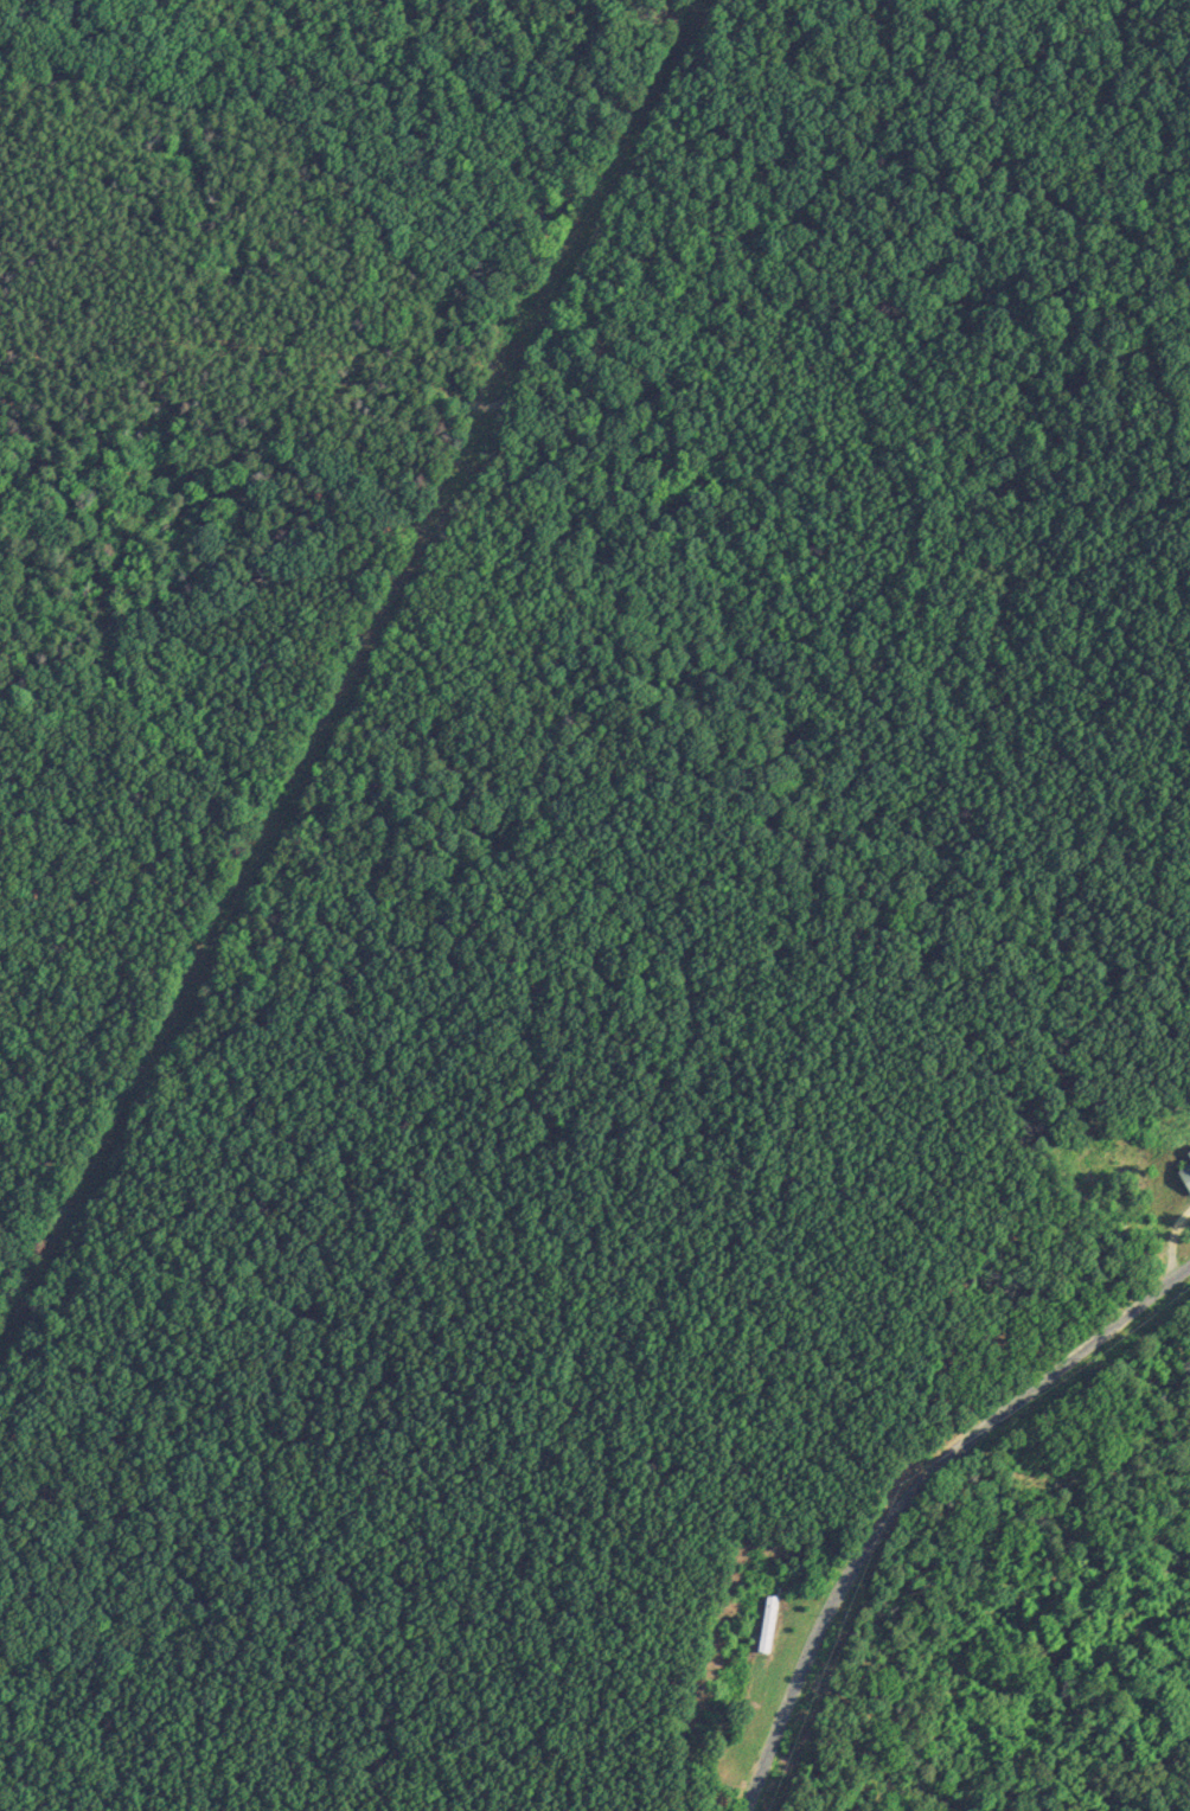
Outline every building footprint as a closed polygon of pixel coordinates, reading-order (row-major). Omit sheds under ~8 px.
[(1180,1167),(1189,1191),(1189,1163),(1180,1167)] [(772,1653),(778,1597),(768,1596),(762,1652),(772,1653)]
